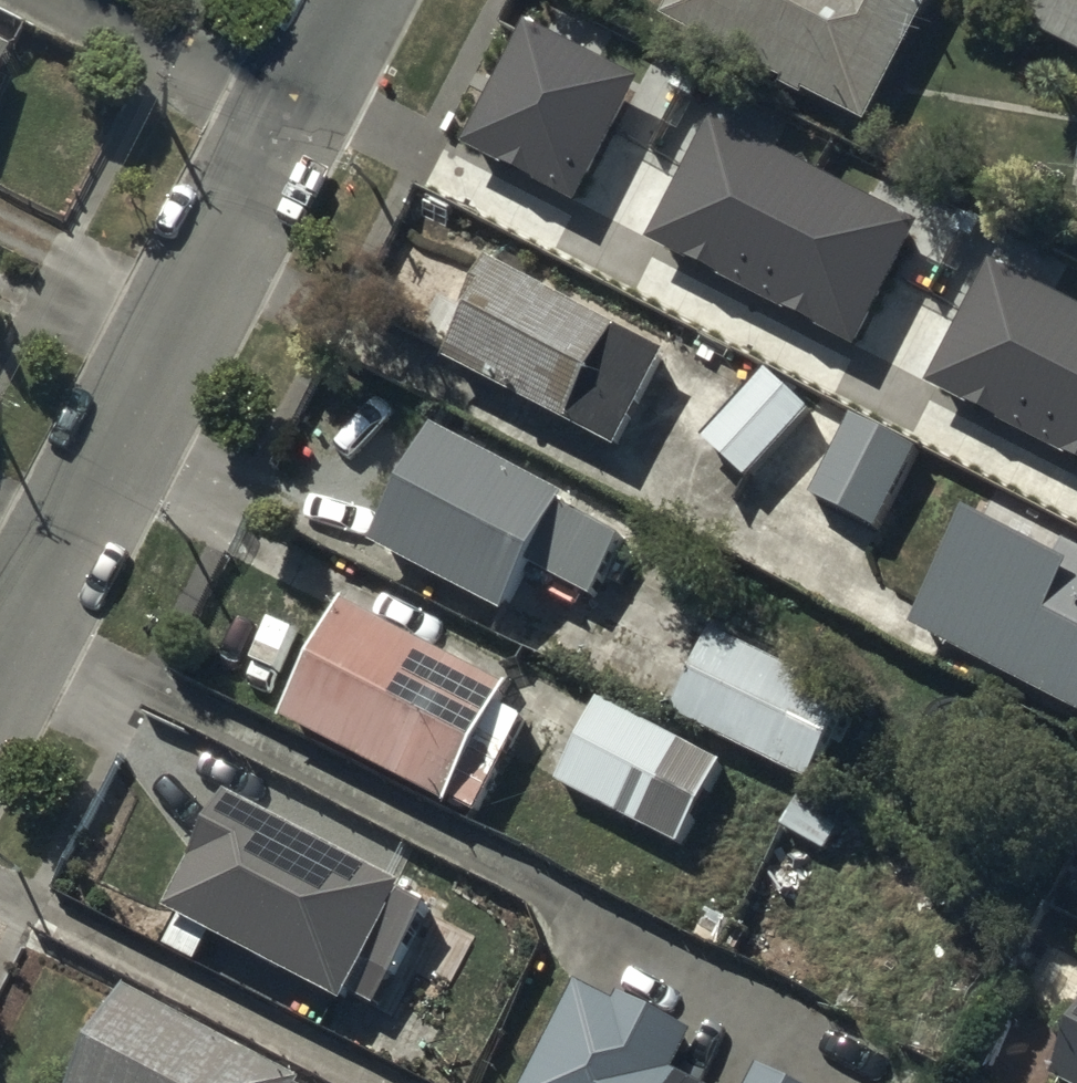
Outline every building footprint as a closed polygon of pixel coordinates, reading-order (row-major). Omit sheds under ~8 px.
[(665,17),(788,82),(785,88),(803,98),(807,91),(866,122),(930,0),(674,0),(665,17)] [(1024,22),(1076,50),(1076,0),(1036,0),(1024,22)] [(641,84),(531,26),(468,146),(577,204),(641,84)] [(922,228),(716,122),(652,244),(858,350),(922,228)] [(669,356),(493,263),(468,310),(477,315),(454,359),(620,447),(669,356)] [(994,264),(930,388),(1076,464),(1076,307),(994,264)] [(809,413),(767,373),(706,438),(748,478),(809,413)] [(923,453),(855,417),(814,495),(883,531),(923,453)] [(570,500),(438,431),(377,547),(509,616),(535,567),(595,599),(626,541),(565,509),(570,500)] [(972,517),(914,631),(1076,713),(1076,551),(1066,545),(1059,560),(972,517)] [(514,689),(347,603),(285,720),(451,806),(457,802),(476,812),(524,721),(503,710),(514,689)] [(850,701),(716,636),(676,718),(810,783),(850,701)] [(723,767),(604,705),(562,785),(682,846),(723,767)] [(850,817),(813,794),(790,829),(827,853),(850,817)] [(411,889),(233,795),(170,914),(348,1007),(355,995),(379,1007),(429,912),(405,899),(411,889)] [(1065,888),(1076,895),(1076,865),(1065,888)] [(582,990),(533,1082),(696,1082),(676,1072),(694,1037),(625,1000),(620,1010),(582,990)] [(134,992),(85,1082),(305,1082),(134,992)] [(338,1008),(309,993),(298,1014),(327,1029),(338,1008)] [(1053,1071),(1076,1082),(1076,1025),(1053,1071)] [(763,1070),(756,1082),(787,1082),(763,1070)]
